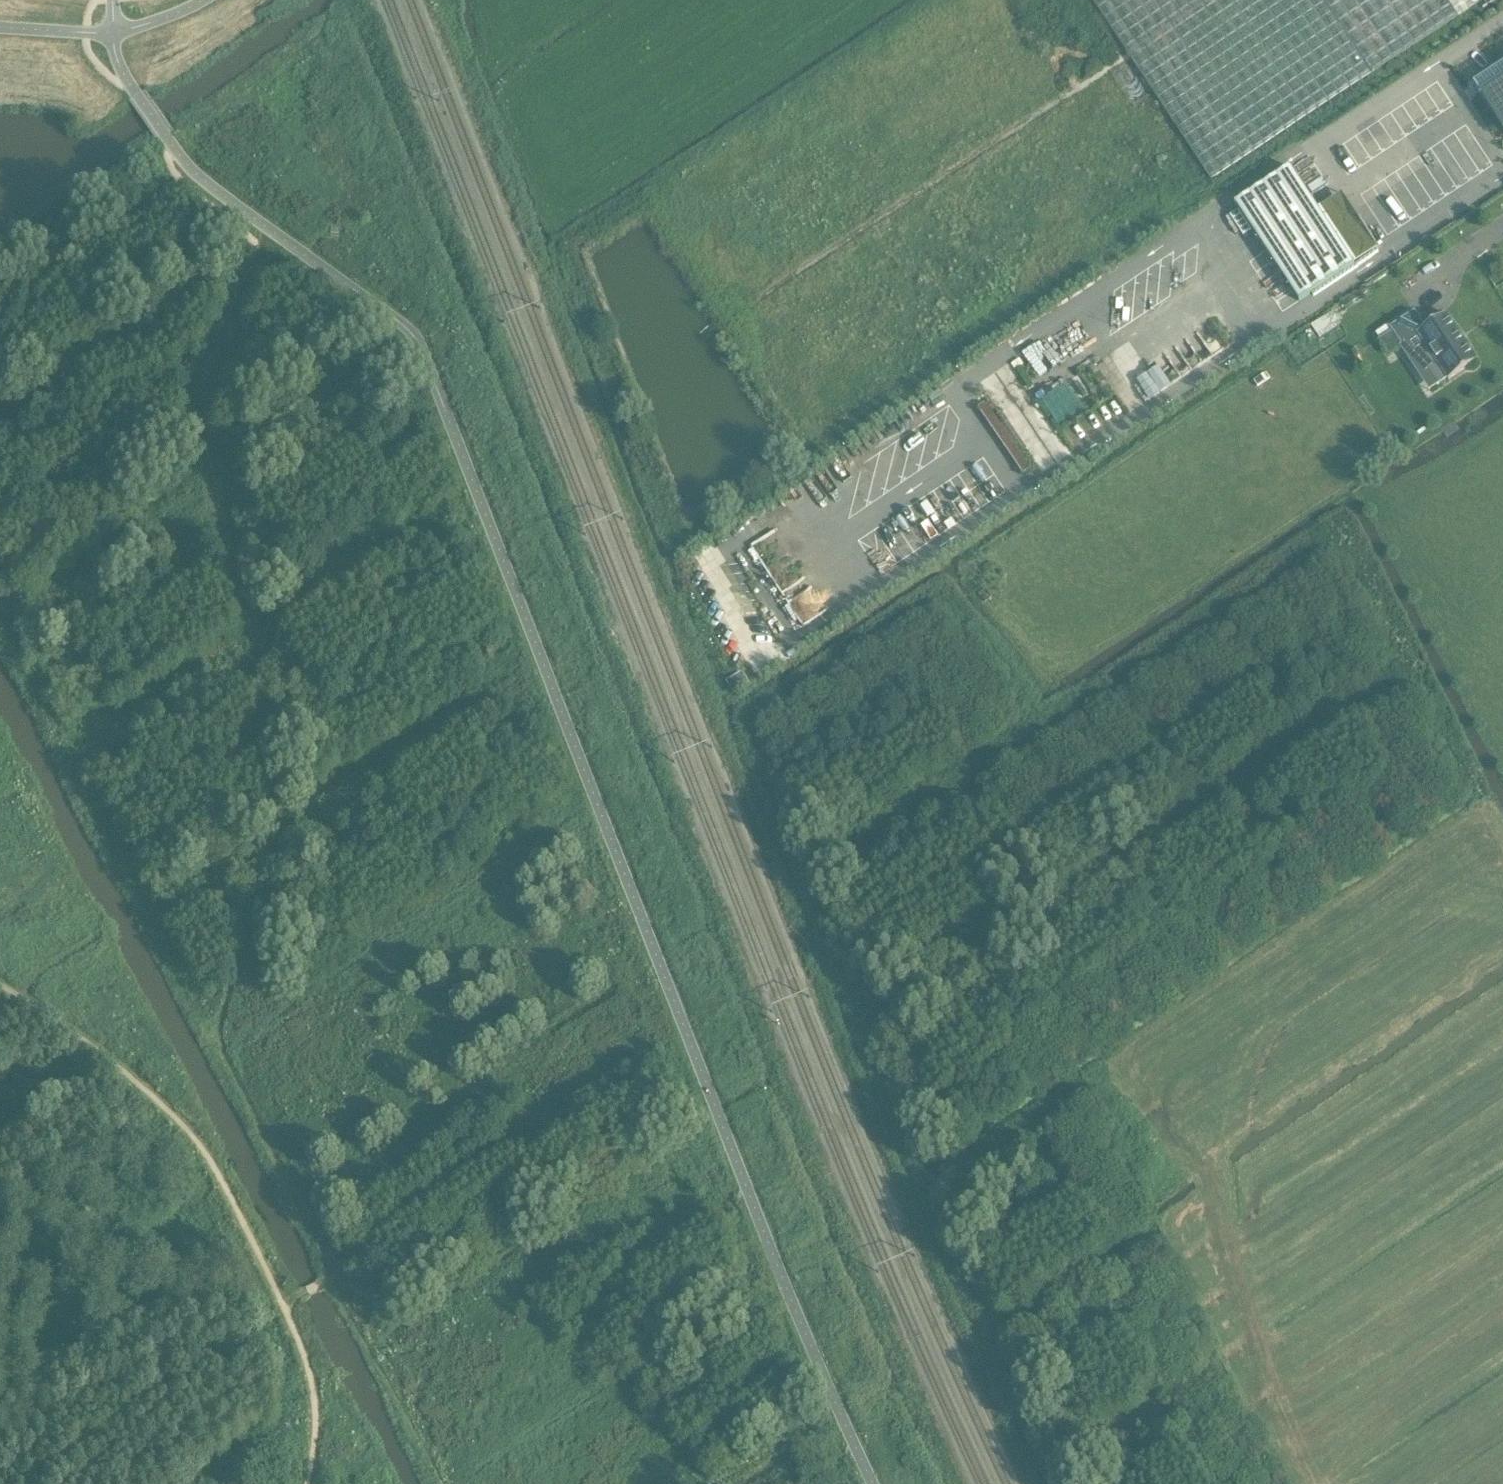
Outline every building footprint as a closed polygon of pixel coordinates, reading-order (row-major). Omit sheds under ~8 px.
[(1458,17),(1480,3),(1478,0),(1447,0),(1458,17)] [(1474,85),(1480,94),(1502,129),(1502,65),(1474,85)] [(1290,168),(1236,204),(1299,301),(1354,265),(1290,168)] [(1332,311),(1311,325),(1319,338),(1340,325),(1332,311)] [(1425,328),(1415,312),(1391,328),(1402,344),(1418,334),(1427,347),(1417,354),(1437,385),(1448,378),(1448,379),(1449,380),(1477,361),(1477,360),(1446,315),(1447,315),(1446,314),(1425,328)]
